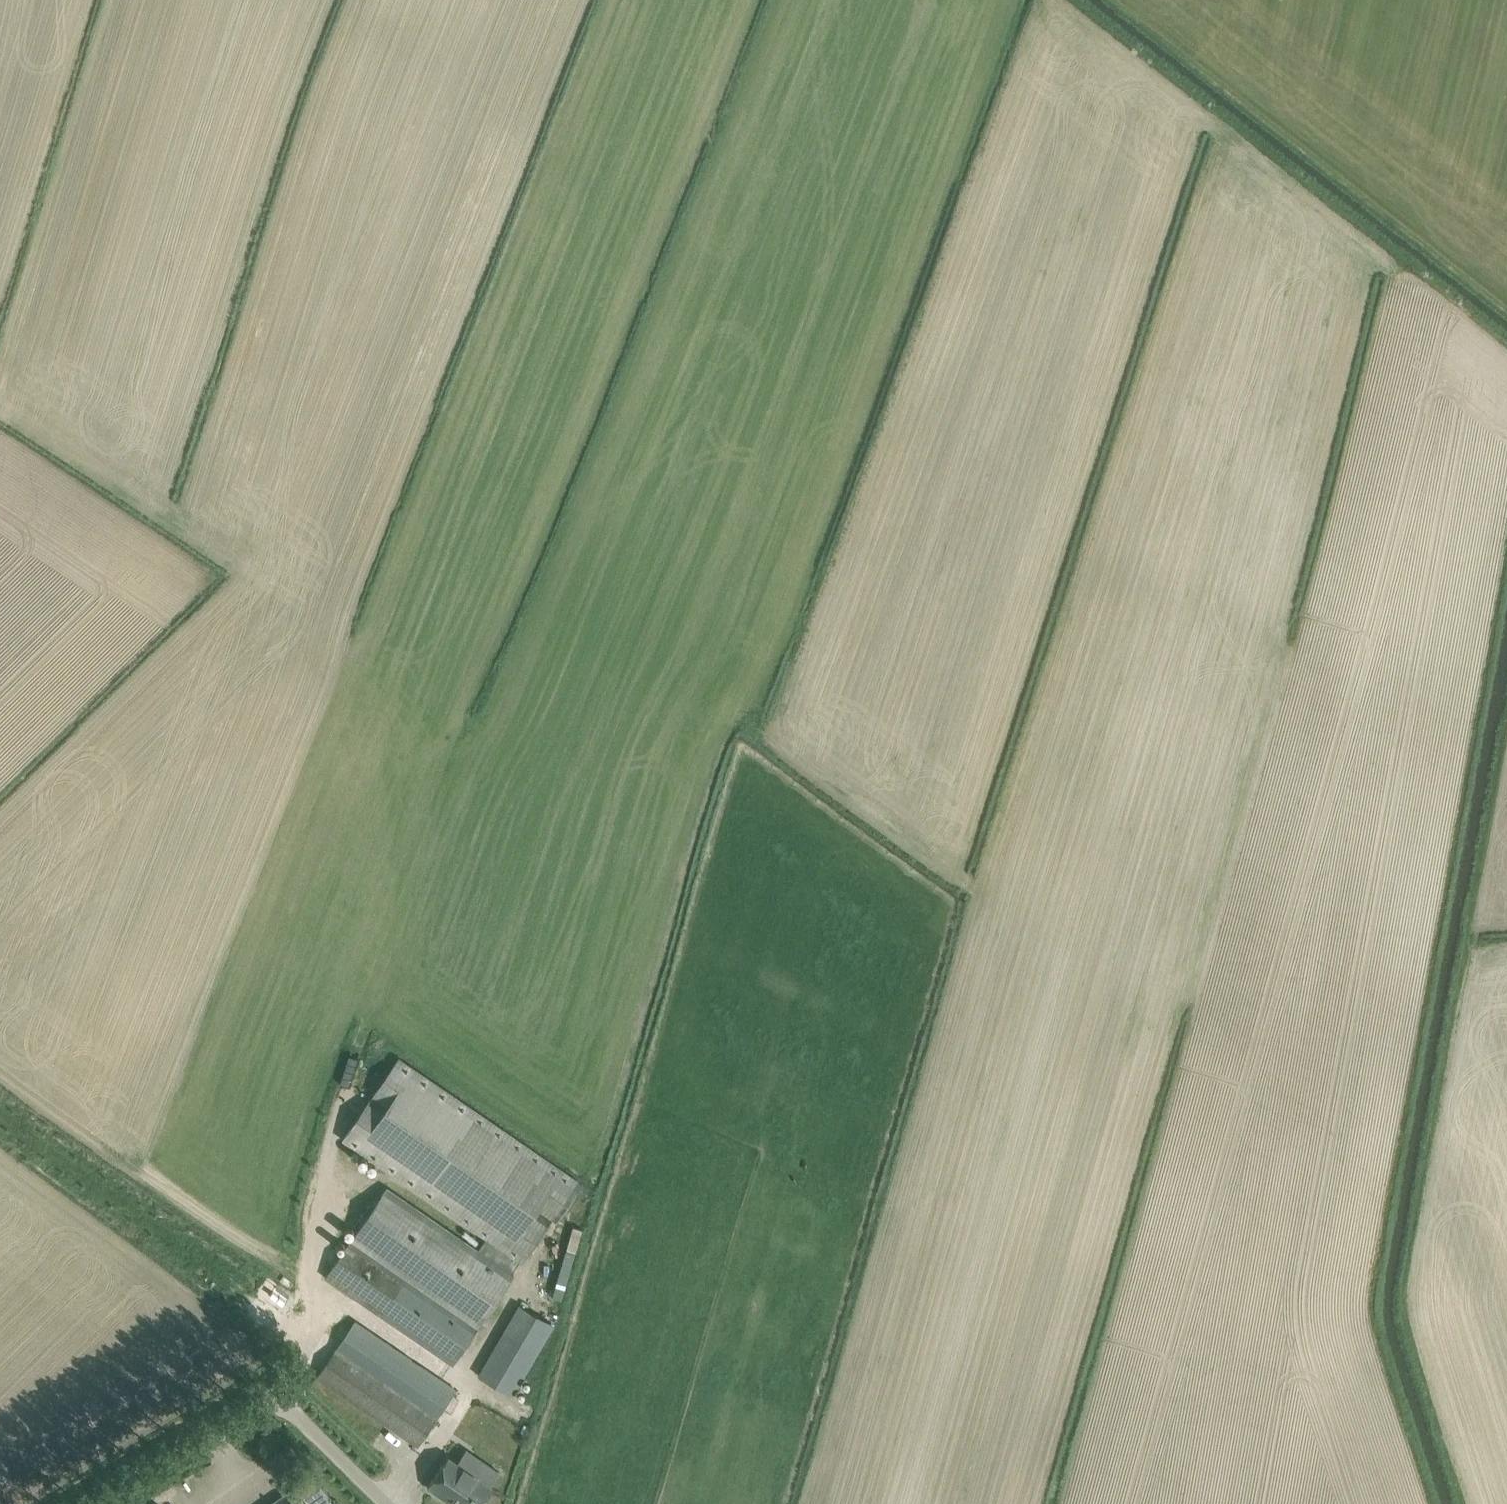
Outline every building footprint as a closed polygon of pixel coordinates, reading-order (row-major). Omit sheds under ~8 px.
[(389,1187),(328,1275),(455,1363),(516,1275),(514,1273),(523,1261),(525,1262),(581,1181),(401,1057),(345,1138),(492,1239),(483,1252),(389,1187)] [(515,1395),(556,1324),(521,1303),(479,1375),(515,1395)] [(357,1320),(329,1359),(318,1376),(418,1444),(430,1428),(453,1394),(447,1390),(451,1385),(357,1320)] [(454,1503),(482,1503),(494,1487),(448,1456),(428,1486),(454,1503)] [(317,1483),(303,1493),(310,1503),(331,1503),(317,1483)] [(271,1503),(296,1503),(288,1492),(271,1503)]
